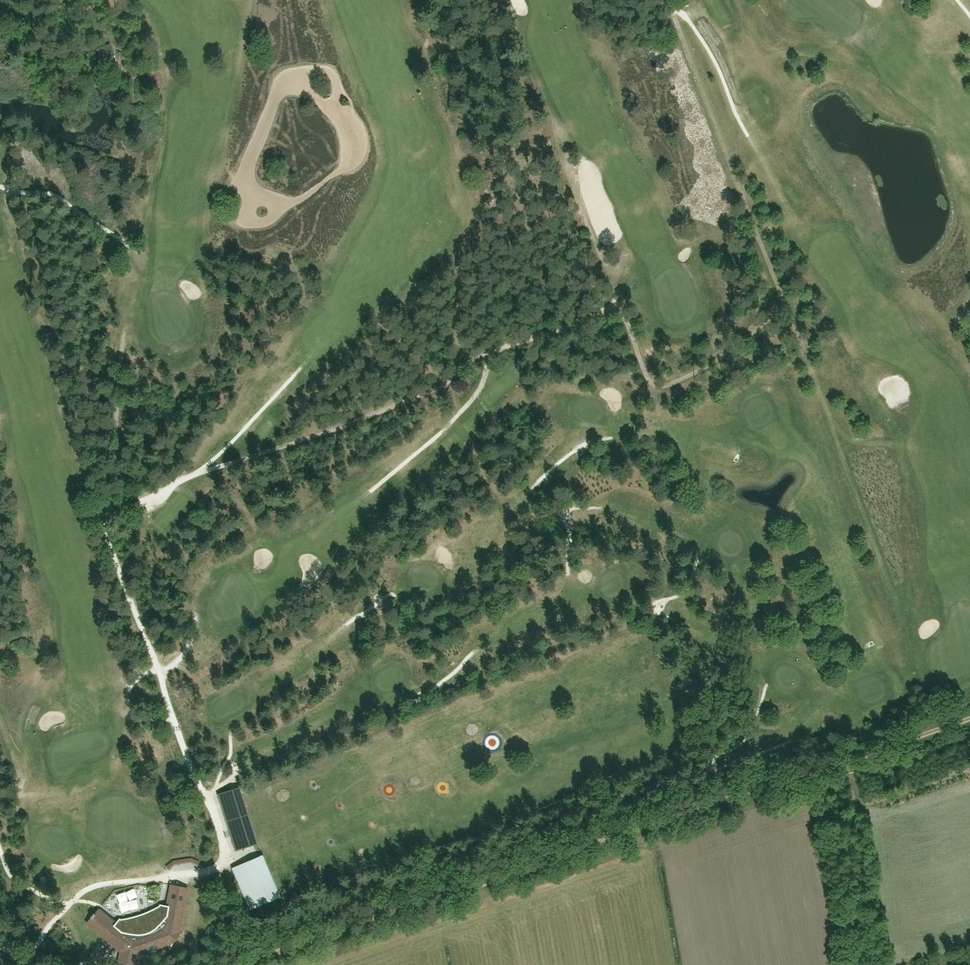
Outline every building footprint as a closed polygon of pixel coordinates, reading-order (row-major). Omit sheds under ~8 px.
[(96,48),(102,65),(116,60),(110,43),(96,48)] [(692,255),(683,263),(688,268),(696,259),(692,255)] [(591,437),(585,442),(589,447),(595,442),(591,437)] [(152,506),(155,517),(161,515),(159,504),(152,506)] [(217,794),(222,809),(237,804),(232,789),(217,794)] [(234,867),(251,909),(281,897),(272,875),(261,879),(253,859),(234,867)] [(120,950),(118,963),(130,964),(135,964),(136,957),(139,957),(139,955),(156,948),(167,945),(169,947),(183,932),(179,929),(187,887),(179,886),(171,884),(171,885),(167,906),(163,906),(153,911),(141,916),(130,919),(118,921),(117,922),(101,908),(100,907),(94,914),(93,912),(89,916),(90,917),(87,922),(105,937),(120,950)]
